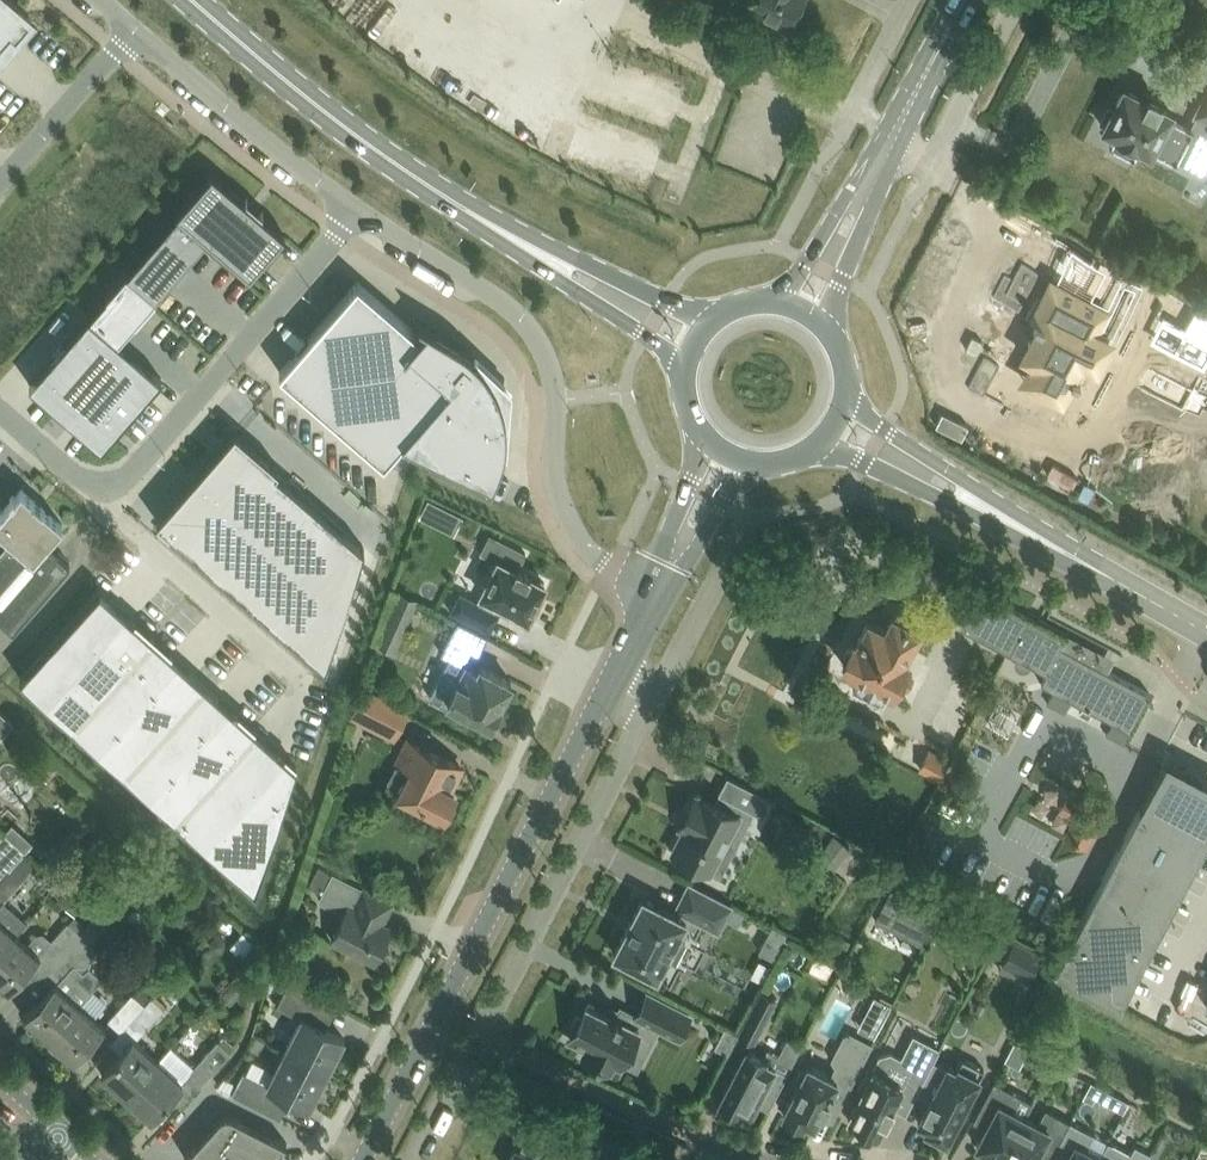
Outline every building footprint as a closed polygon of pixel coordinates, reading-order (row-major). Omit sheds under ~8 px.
[(38,18),(16,0),(0,0),(0,62),(38,18)] [(747,6),(788,27),(803,0),(750,0),(747,6)] [(1101,121),(1105,123),(1104,127),(1116,134),(1110,145),(1134,158),(1140,145),(1151,151),(1152,149),(1177,162),(1190,138),(1199,142),(1206,127),(1206,93),(1196,114),(1199,115),(1193,129),(1169,116),(1172,112),(1162,107),(1165,101),(1150,93),(1147,99),(1124,87),(1113,109),(1109,106),(1101,121)] [(212,171),(128,272),(155,295),(206,237),(251,274),(284,232),(212,171)] [(1049,263),(1037,287),(1058,298),(1070,273),(1049,263)] [(107,296),(90,315),(118,340),(135,320),(136,321),(157,297),(156,297),(127,272),(127,271),(106,295),(107,296)] [(357,280),(279,371),(384,460),(402,438),(492,481),(501,459),(503,451),(507,451),(512,386),(476,352),(473,355),(467,349),(460,344),(453,340),(428,324),(420,334),(357,280)] [(153,380),(83,315),(21,382),(92,447),(153,380)] [(1016,324),(989,380),(1025,396),(1029,387),(1064,403),(1070,391),(1090,400),(1105,367),(1067,349),(1076,332),(1047,318),(1039,335),(1016,324)] [(236,431),(158,519),(326,664),(364,547),(274,469),(276,466),(236,431)] [(69,562),(45,541),(60,523),(22,490),(0,515),(0,527),(9,534),(0,545),(0,617),(13,628),(69,562)] [(428,498),(420,514),(433,521),(442,505),(428,498)] [(461,592),(451,610),(490,630),(499,612),(497,611),(501,603),(528,616),(530,613),(534,615),(541,600),(537,598),(545,582),(530,574),(531,573),(518,567),(526,552),(491,534),(482,551),(498,560),(481,592),(483,593),(479,601),(461,592)] [(966,579),(970,571),(961,567),(957,575),(966,579)] [(102,588),(23,678),(262,888),(301,764),(102,588)] [(977,616),(968,632),(1015,656),(1014,660),(1016,664),(1019,667),(1023,668),(1027,667),(1030,664),(1047,673),(1042,683),(1054,689),(1048,702),(1065,711),(1072,698),(1113,720),(1107,733),(1124,742),(1131,729),(1150,692),(1101,666),(1104,659),(1065,638),(1066,636),(1027,615),(988,594),(987,596),(977,616)] [(853,686),(875,697),(877,698),(883,687),(892,692),(897,684),(905,688),(911,678),(901,672),(908,659),(903,656),(918,627),(893,614),(886,628),(869,620),(857,642),(855,641),(843,663),(860,672),(853,686)] [(388,617),(376,642),(396,651),(407,626),(388,617)] [(477,657),(488,635),(458,620),(442,652),(450,656),(429,696),(446,704),(448,700),(469,711),(490,721),(511,680),(490,669),(480,664),(477,670),(467,665),(473,654),(477,657)] [(365,685),(349,716),(395,739),(411,708),(365,685)] [(409,740),(399,759),(387,783),(422,801),(443,813),(454,791),(449,788),(461,765),(439,754),(409,740)] [(930,749),(921,767),(938,776),(947,758),(930,749)] [(47,780),(57,768),(42,756),(32,768),(47,780)] [(1187,778),(1162,765),(1055,969),(1121,1004),(1206,839),(1206,789),(1204,787),(1199,795),(1182,786),(1187,778)] [(697,794),(680,826),(684,827),(672,851),(676,853),(676,858),(691,865),(695,862),(709,870),(735,819),(746,825),(753,810),(762,815),(771,797),(728,775),(718,793),(719,793),(714,803),(697,794)] [(1088,847),(1109,807),(1085,795),(1083,799),(1068,791),(1058,809),(1074,817),(1065,835),(1088,847)] [(75,828),(68,836),(76,842),(82,835),(75,828)] [(834,834),(818,856),(834,867),(850,846),(834,834)] [(9,869),(7,868),(11,863),(1,854),(0,855),(0,879),(9,869)] [(15,933),(25,922),(1,901),(21,880),(9,869),(0,879),(0,950),(15,933)] [(372,890),(332,870),(318,898),(343,910),(329,937),(353,949),(374,959),(391,925),(383,921),(393,901),(372,890)] [(864,931),(881,891),(857,881),(840,920),(864,931)] [(643,896),(614,952),(657,975),(666,956),(675,961),(686,941),(676,936),(685,922),(694,926),(697,919),(718,929),(732,903),(691,882),(690,883),(689,882),(676,907),(678,909),(676,913),(643,896)] [(190,886),(179,899),(193,911),(204,898),(190,886)] [(890,887),(875,918),(922,941),(937,911),(890,887)] [(735,904),(728,918),(738,923),(745,909),(735,904)] [(86,926),(57,959),(69,968),(40,998),(25,1016),(49,1039),(80,1006),(79,1005),(92,990),(91,988),(98,975),(88,965),(95,947),(92,945),(89,943),(96,935),(102,931),(106,923),(96,914),(85,925),(86,926)] [(52,941),(46,948),(47,949),(57,959),(86,926),(85,925),(76,917),(69,924),(68,923),(52,941)] [(773,924),(760,949),(776,958),(790,933),(773,924)] [(0,950),(0,981),(9,990),(26,972),(40,955),(15,933),(0,950)] [(211,939),(211,945),(215,949),(220,949),(225,945),(225,939),(221,935),(215,935),(211,939)] [(256,961),(265,945),(249,935),(239,951),(256,961)] [(838,935),(833,946),(843,952),(849,940),(838,935)] [(1030,978),(1042,954),(1016,940),(1004,963),(1030,978)] [(760,959),(753,974),(764,980),(772,965),(760,959)] [(324,999),(289,982),(283,993),(277,1004),(298,1015),(282,1047),(328,1069),(345,1037),(313,1021),(324,999)] [(231,983),(223,992),(233,1001),(241,991),(231,983)] [(141,987),(134,995),(132,993),(110,1019),(123,1030),(130,1022),(153,998),(151,996),(141,987)] [(738,1031),(738,1032),(755,1040),(778,997),(761,988),(738,1031)] [(575,1029),(570,1037),(588,1046),(584,1055),(611,1068),(613,1069),(615,1066),(621,1069),(625,1063),(637,1070),(659,1029),(678,1039),(691,1014),(648,993),(637,1014),(621,1006),(616,1015),(589,1001),(582,1015),(578,1013),(571,1027),(575,1029)] [(875,995),(867,1011),(883,1019),(891,1003),(875,995)] [(141,1032),(163,1007),(153,998),(130,1022),(141,1032)] [(80,1006),(49,1039),(74,1061),(90,1043),(104,1027),(80,1006)] [(725,1025),(714,1046),(727,1053),(738,1032),(738,1031),(725,1025)] [(798,1084),(783,1112),(787,1114),(785,1118),(798,1124),(800,1121),(803,1122),(805,1119),(814,1124),(821,1111),(834,1117),(872,1043),(845,1029),(831,1057),(836,1065),(832,1074),(824,1069),(809,1061),(804,1070),(800,1068),(793,1081),(798,1084)] [(217,1039),(181,1080),(162,1063),(129,1097),(151,1117),(188,1077),(199,1086),(207,1077),(231,1051),(235,1046),(223,1035),(218,1040),(217,1039)] [(133,1038),(118,1055),(102,1073),(129,1097),(162,1063),(133,1038)] [(787,1038),(778,1054),(768,1049),(764,1056),(746,1047),(720,1099),(723,1101),(723,1105),(732,1110),(736,1108),(739,1109),(740,1107),(751,1112),(756,1102),(769,1108),(801,1045),(787,1038)] [(906,1113),(917,1092),(933,1060),(940,1049),(923,1040),(911,1063),(891,1053),(880,1056),(870,1076),(866,1073),(859,1088),(863,1090),(849,1117),(852,1119),(850,1123),(864,1130),(866,1126),(878,1133),(885,1120),(886,1120),(893,1106),(906,1113)] [(1015,1040),(1005,1059),(1019,1066),(1029,1048),(1015,1040)] [(310,1105),(328,1069),(282,1047),(265,1081),(243,1070),(232,1092),(267,1110),(278,1089),(310,1105)] [(947,1067),(933,1060),(917,1092),(930,1098),(924,1109),(925,1109),(918,1122),(927,1126),(925,1130),(930,1132),(928,1135),(941,1142),(942,1138),(947,1141),(955,1124),(958,1126),(965,1113),(962,1112),(984,1068),(963,1057),(957,1070),(948,1065),(947,1067)] [(1025,1116),(1011,1108),(1019,1093),(995,1080),(980,1108),(993,1114),(977,1145),(990,1151),(988,1155),(997,1159),(1001,1159),(1025,1116)] [(1091,1081),(1083,1096),(1092,1101),(1100,1085),(1091,1081)] [(1070,1120),(1046,1107),(1038,1123),(1025,1116),(1001,1159),(1034,1159),(1044,1141),(1056,1147),(1070,1120)] [(233,1114),(231,1113),(226,1113),(225,1114),(224,1114),(223,1114),(221,1115),(220,1117),(186,1155),(196,1159),(276,1159),(285,1141),(233,1114)] [(1095,1133),(1070,1120),(1056,1147),(1055,1150),(1068,1157),(1066,1159),(1098,1159),(1101,1156),(1087,1148),(1095,1133)] [(509,1159),(568,1159),(570,1155),(581,1159),(611,1159),(617,1147),(571,1125),(560,1148),(555,1145),(558,1141),(539,1131),(538,1133),(526,1127),(517,1146),(516,1145),(509,1159)] [(1131,1152),(1109,1140),(1101,1156),(1098,1159),(1147,1159),(1151,1152),(1135,1144),(1131,1152)]
